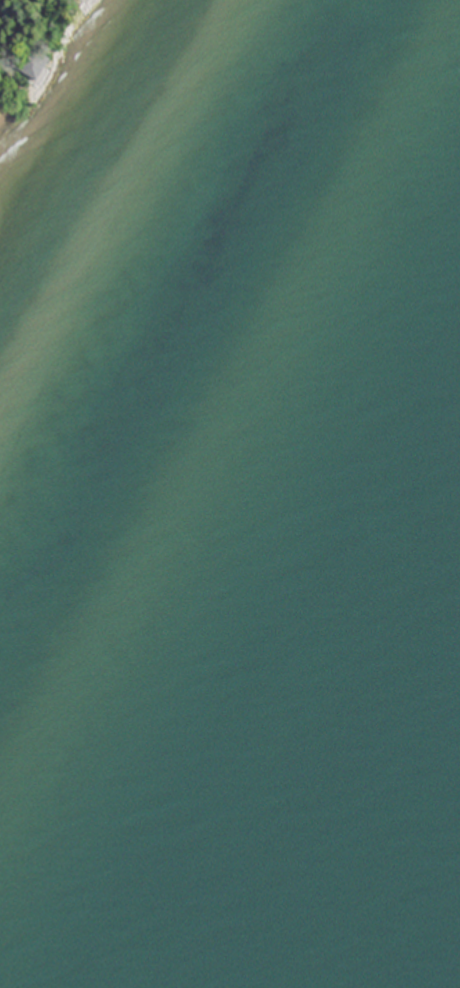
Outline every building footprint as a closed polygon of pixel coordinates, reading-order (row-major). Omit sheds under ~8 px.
[(52,55),(22,43),(13,68),(43,79),(52,55)]
